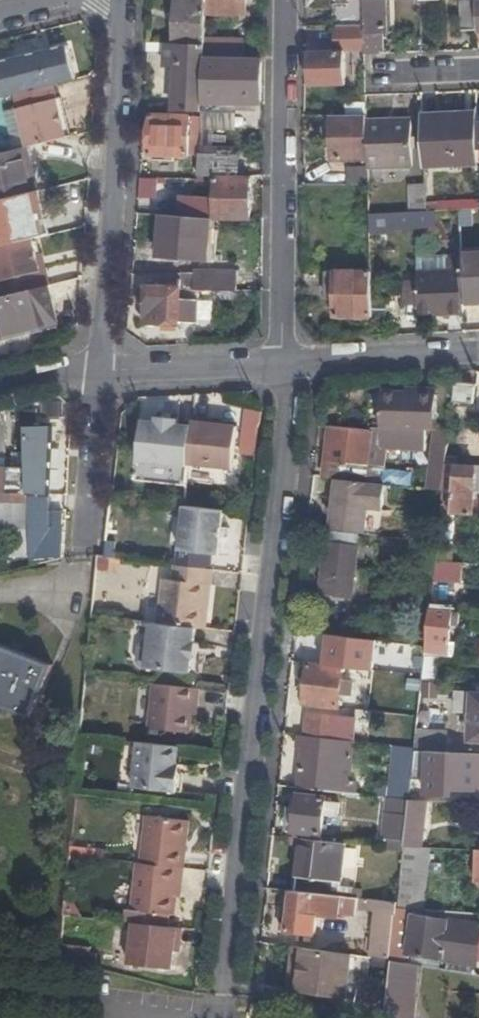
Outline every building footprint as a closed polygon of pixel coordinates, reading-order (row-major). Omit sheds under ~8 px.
[(206,15),(207,0),(177,0),(175,42),(167,42),(166,50),(166,62),(178,75),(177,112),(202,113),(202,103),(204,58),(205,38),(206,15)] [(206,15),(246,15),(247,0),(207,0),(206,15)] [(350,5),(333,5),(333,27),(365,27),(364,2),(364,0),(350,0),(350,5)] [(477,3),(477,0),(460,0),(461,28),(478,28),(477,3)] [(365,27),(365,33),(386,33),(385,1),(364,2),(365,27)] [(245,38),(205,38),(204,58),(244,58),(245,38)] [(167,42),(147,41),(147,50),(166,50),(167,42)] [(76,79),(68,45),(0,62),(0,85),(3,97),(76,79)] [(344,52),(312,53),(309,55),(309,87),(344,85),(344,52)] [(262,103),(262,58),(244,58),(204,58),(202,103),(262,103)] [(67,138),(71,137),(62,98),(58,99),(67,138)] [(28,148),(67,138),(58,99),(19,108),(28,148)] [(367,116),(367,103),(346,104),(346,116),(367,116)] [(204,129),(236,129),(236,112),(205,111),(204,129)] [(193,118),(153,115),(150,155),(191,158),(193,118)] [(367,116),(346,116),(332,116),(332,160),(368,159),(367,120),(367,116)] [(424,118),(425,166),(478,164),(478,116),(424,118)] [(368,159),(368,168),(413,167),(412,119),(367,120),(368,159)] [(33,193),(26,165),(31,163),(28,148),(0,155),(0,201),(33,193)] [(208,156),(206,176),(237,177),(238,157),(208,156)] [(347,182),(366,183),(367,166),(348,165),(347,182)] [(176,205),(177,179),(140,177),(139,204),(176,205)] [(210,220),(250,221),(251,180),(216,179),(216,200),(216,202),(182,200),(180,217),(163,216),(158,257),(206,261),(210,220)] [(410,186),(410,212),(414,212),(427,212),(427,199),(426,186),(410,186)] [(463,191),(464,209),(478,208),(478,190),(463,191)] [(427,212),(429,211),(459,210),(460,210),(460,198),(427,199),(427,212)] [(414,212),(415,224),(429,224),(429,211),(427,212),(414,212)] [(410,212),(393,213),(393,225),(415,224),(414,212),(410,212)] [(31,239),(0,247),(0,299),(48,287),(44,270),(39,271),(35,256),(31,239)] [(478,300),(478,253),(461,254),(461,259),(464,301),(478,300)] [(41,254),(35,256),(39,271),(44,270),(41,254)] [(416,259),(417,276),(448,274),(447,260),(447,258),(416,259)] [(417,276),(419,315),(464,313),(464,301),(461,259),(447,260),(448,274),(417,276)] [(194,270),(194,273),(193,291),(238,291),(238,271),(194,270)] [(373,317),(371,272),(324,272),(324,299),(337,299),(337,318),(373,317)] [(194,273),(182,273),(182,277),(180,324),(191,325),(193,291),(194,273)] [(180,324),(182,277),(162,277),(162,287),(144,287),(143,302),(148,302),(147,321),(165,323),(165,328),(177,329),(178,324),(180,324)] [(48,287),(0,299),(0,338),(57,324),(48,287)] [(405,391),(438,392),(438,385),(405,383),(405,391)] [(473,403),(475,387),(455,385),(454,402),(473,403)] [(389,428),(436,429),(438,392),(405,391),(381,390),(380,427),(389,428)] [(136,461),(186,467),(187,464),(191,427),(174,425),(174,419),(157,417),(156,423),(141,422),(136,461)] [(209,420),(192,418),(191,427),(187,464),(231,469),(236,427),(209,424),(209,420)] [(29,468),(29,499),(61,498),(59,424),(28,425),(29,468)] [(333,426),(327,478),(336,479),(366,482),(371,446),(372,432),(333,426)] [(373,427),(372,432),(371,446),(387,448),(389,428),(380,427),(373,427)] [(444,466),(449,430),(436,429),(432,465),(444,466)] [(447,465),(445,481),(443,491),(441,513),(472,515),(474,490),(478,490),(478,466),(447,465)] [(29,504),(29,499),(29,468),(0,467),(0,504),(29,504)] [(336,479),(330,530),(358,533),(365,534),(367,509),(382,510),(384,484),(366,482),(336,479)] [(427,489),(443,491),(445,481),(429,479),(427,489)] [(224,509),(186,504),(181,549),(212,552),(219,553),(224,509)] [(109,515),(105,555),(105,557),(123,559),(123,558),(126,530),(130,530),(132,517),(109,515)] [(29,524),(29,563),(66,562),(66,523),(29,524)] [(330,530),(329,530),(328,541),(357,545),(358,533),(330,530)] [(357,545),(328,541),(321,604),(351,608),(357,545)] [(181,549),(180,564),(210,567),(212,552),(181,549)] [(195,628),(205,629),(206,611),(202,611),(205,586),(209,586),(211,571),(174,567),(173,581),(163,580),(158,625),(195,628)] [(426,645),(424,655),(450,657),(454,609),(430,608),(426,645)] [(158,625),(151,624),(149,642),(146,642),(140,648),(138,663),(144,669),(191,674),(195,628),(158,625)] [(31,719),(53,665),(0,644),(0,706),(31,719)] [(343,681),(344,667),(309,664),(305,703),(340,708),(341,695),(346,695),(347,681),(343,681)] [(196,705),(198,690),(154,685),(149,730),(189,734),(192,704),(196,705)] [(457,692),(456,709),(472,710),(470,738),(478,739),(478,693),(457,692)] [(305,735),(322,737),(337,739),(339,720),(339,718),(308,714),(305,735)] [(339,720),(337,739),(350,740),(352,722),(339,720)] [(414,748),(416,729),(417,726),(403,725),(401,746),(414,748)] [(414,751),(446,753),(447,730),(416,729),(414,748),(414,751)] [(316,785),(315,789),(344,792),(345,785),(338,784),(342,752),(320,749),(322,737),(305,735),(304,735),(298,782),(316,785)] [(174,771),(177,747),(137,743),(132,787),(178,793),(180,773),(174,771)] [(411,781),(412,766),(414,751),(414,748),(401,746),(399,746),(395,784),(410,786),(411,781)] [(446,753),(414,751),(412,766),(426,767),(425,794),(446,794),(447,790),(466,791),(467,766),(478,766),(478,754),(446,753)] [(408,800),(410,786),(395,784),(389,783),(388,791),(387,798),(395,798),(408,800)] [(371,796),(387,798),(388,791),(373,789),(371,796)] [(296,809),(294,830),(294,831),(322,834),(326,796),(298,793),(296,809)] [(393,813),(406,815),(408,800),(395,798),(393,813)] [(403,846),(422,847),(427,800),(408,800),(406,815),(404,839),(403,846)] [(284,829),(294,830),(296,809),(287,807),(284,829)] [(387,837),(404,839),(406,815),(393,813),(390,813),(387,837)] [(183,868),(187,821),(145,817),(141,863),(183,868)] [(301,839),(296,891),(339,896),(344,844),(301,839)] [(412,909),(425,910),(432,847),(422,847),(403,846),(403,852),(396,903),(396,908),(412,909)] [(183,868),(141,863),(140,863),(136,863),(132,901),(127,901),(125,923),(167,926),(168,914),(173,914),(175,897),(176,885),(181,885),(183,868)] [(296,891),(291,891),(287,930),(315,933),(317,914),(336,916),(336,913),(360,916),(362,899),(339,896),(296,891)] [(393,913),(395,913),(396,908),(396,903),(377,901),(371,955),(388,957),(393,913)] [(478,947),(478,926),(413,916),(407,956),(476,964),(478,947)] [(179,945),(182,929),(133,924),(129,965),(172,969),(174,945),(179,945)] [(303,948),(294,947),(288,988),(298,990),(303,948)] [(344,996),(350,955),(303,948),(298,990),(344,996)] [(390,961),(387,989),(386,994),(384,1017),(413,1017),(418,965),(390,961)] [(386,994),(364,990),(362,1002),(355,1000),(351,1015),(364,1017),(384,1017),(386,994)]
